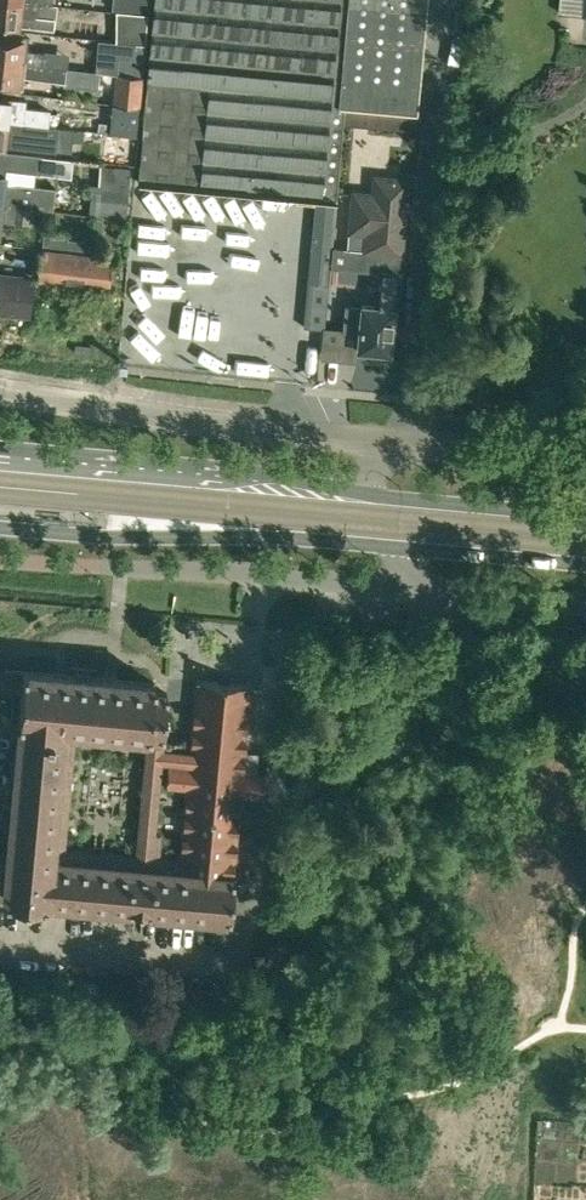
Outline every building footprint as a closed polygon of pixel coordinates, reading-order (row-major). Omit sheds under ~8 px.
[(52,4),(14,0),(0,0),(0,23),(19,25),(32,27),(54,29),(55,19),(56,5),(52,4)] [(151,0),(112,0),(111,9),(149,12),(151,0)] [(138,183),(315,199),(311,250),(306,296),(320,297),(324,263),(329,263),(330,251),(335,201),(336,201),(343,123),(345,107),(416,113),(426,0),(155,0),(138,183)] [(585,15),(585,16),(585,0),(561,0),(560,14),(585,15)] [(119,12),(117,30),(147,32),(148,14),(119,12)] [(25,63),(43,65),(44,52),(26,50),(28,36),(0,33),(0,59),(25,63)] [(117,56),(115,74),(143,77),(145,46),(134,45),(133,57),(117,56)] [(24,76),(64,82),(66,68),(43,65),(25,63),(0,59),(0,86),(22,89),(24,76)] [(140,107),(143,77),(115,74),(112,104),(138,107),(140,107)] [(36,125),(37,109),(22,108),(24,98),(5,96),(0,95),(0,121),(36,125)] [(117,109),(114,132),(130,134),(133,110),(117,109)] [(36,125),(0,121),(0,145),(56,152),(58,128),(36,125)] [(99,122),(98,131),(107,131),(108,123),(99,122)] [(130,138),(106,136),(105,155),(128,156),(130,138)] [(58,158),(43,156),(8,152),(5,169),(35,172),(41,173),(41,172),(57,174),(58,158)] [(41,209),(52,210),(54,187),(34,185),(35,172),(5,169),(4,174),(0,173),(0,205),(41,209)] [(383,272),(383,270),(398,271),(399,271),(394,270),(395,254),(400,254),(407,180),(376,177),(373,208),(352,206),(350,233),(364,234),(363,250),(332,247),(330,267),(383,272)] [(39,225),(41,209),(0,205),(0,221),(39,225)] [(42,233),(41,248),(83,252),(84,241),(69,240),(69,236),(42,233)] [(110,255),(83,252),(41,248),(37,279),(106,287),(110,255)] [(210,321),(235,267),(215,259),(191,313),(210,321)] [(361,307),(344,306),(342,331),(359,332),(358,350),(379,352),(379,349),(389,350),(391,320),(394,320),(399,271),(398,271),(383,270),(383,272),(380,302),(362,300),(361,307)] [(12,313),(12,312),(29,314),(33,278),(17,276),(0,274),(0,311),(12,313)] [(180,859),(159,857),(162,834),(155,834),(162,760),(163,749),(164,729),(167,693),(154,691),(154,682),(23,670),(21,694),(18,720),(21,721),(5,900),(46,903),(46,901),(232,918),(235,876),(234,876),(241,794),(187,789),(180,859)] [(190,752),(163,749),(162,760),(189,763),(188,767),(168,766),(167,786),(187,788),(187,789),(241,794),(261,795),(263,775),(256,774),(257,754),(245,753),(251,685),(196,680),(192,733),(190,752)] [(332,1192),(331,1199),(418,1199),(332,1192)]
